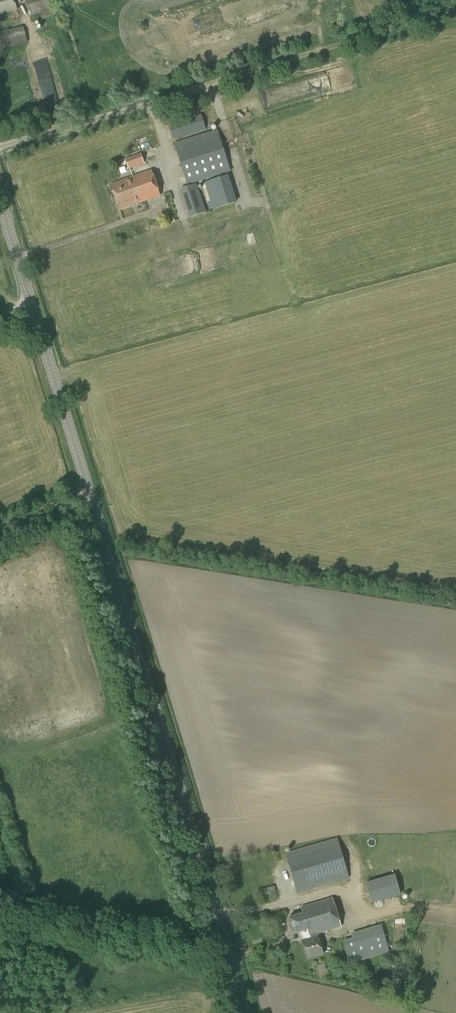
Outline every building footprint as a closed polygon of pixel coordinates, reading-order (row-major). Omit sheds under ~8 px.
[(14,0),(0,0),(0,15),(17,10),(14,0)] [(51,0),(29,0),(26,1),(30,16),(39,13),(41,20),(56,14),(51,0)] [(27,41),(23,26),(0,33),(0,50),(27,41)] [(48,84),(42,87),(45,96),(52,94),(48,84)] [(173,138),(183,135),(205,128),(201,115),(169,124),(173,138)] [(187,184),(230,171),(218,131),(174,144),(187,184)] [(129,169),(143,163),(140,154),(125,159),(129,169)] [(131,178),(139,202),(160,195),(151,171),(131,178)] [(212,209),(235,203),(227,175),(204,182),(212,209)] [(118,209),(139,202),(131,178),(110,185),(118,209)] [(189,217),(207,211),(197,183),(180,189),(189,217)] [(297,895),(350,879),(338,838),(285,854),(297,895)] [(371,904),(401,896),(395,875),(365,883),(371,904)] [(293,934),(300,932),(303,941),(308,958),(323,954),(318,937),(311,939),(311,936),(341,927),(333,899),(302,908),(302,911),(293,913),(294,916),(289,917),(293,934)] [(382,925),(371,928),(379,955),(390,952),(387,944),(382,926),(382,925)] [(343,940),(344,943),(347,955),(350,964),(359,961),(352,938),(343,940)]
